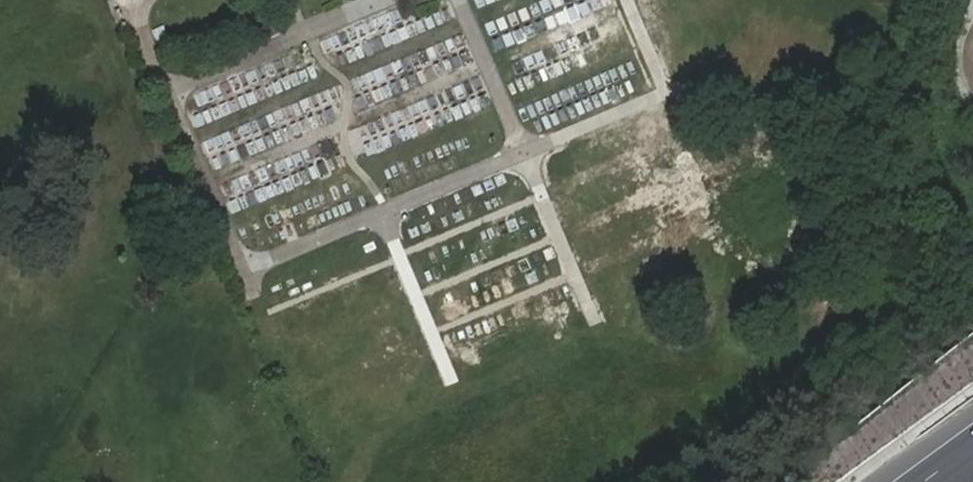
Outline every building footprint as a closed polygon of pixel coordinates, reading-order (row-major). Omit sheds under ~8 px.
[(368,154),(397,142),(386,116),(356,128),(368,154)]
